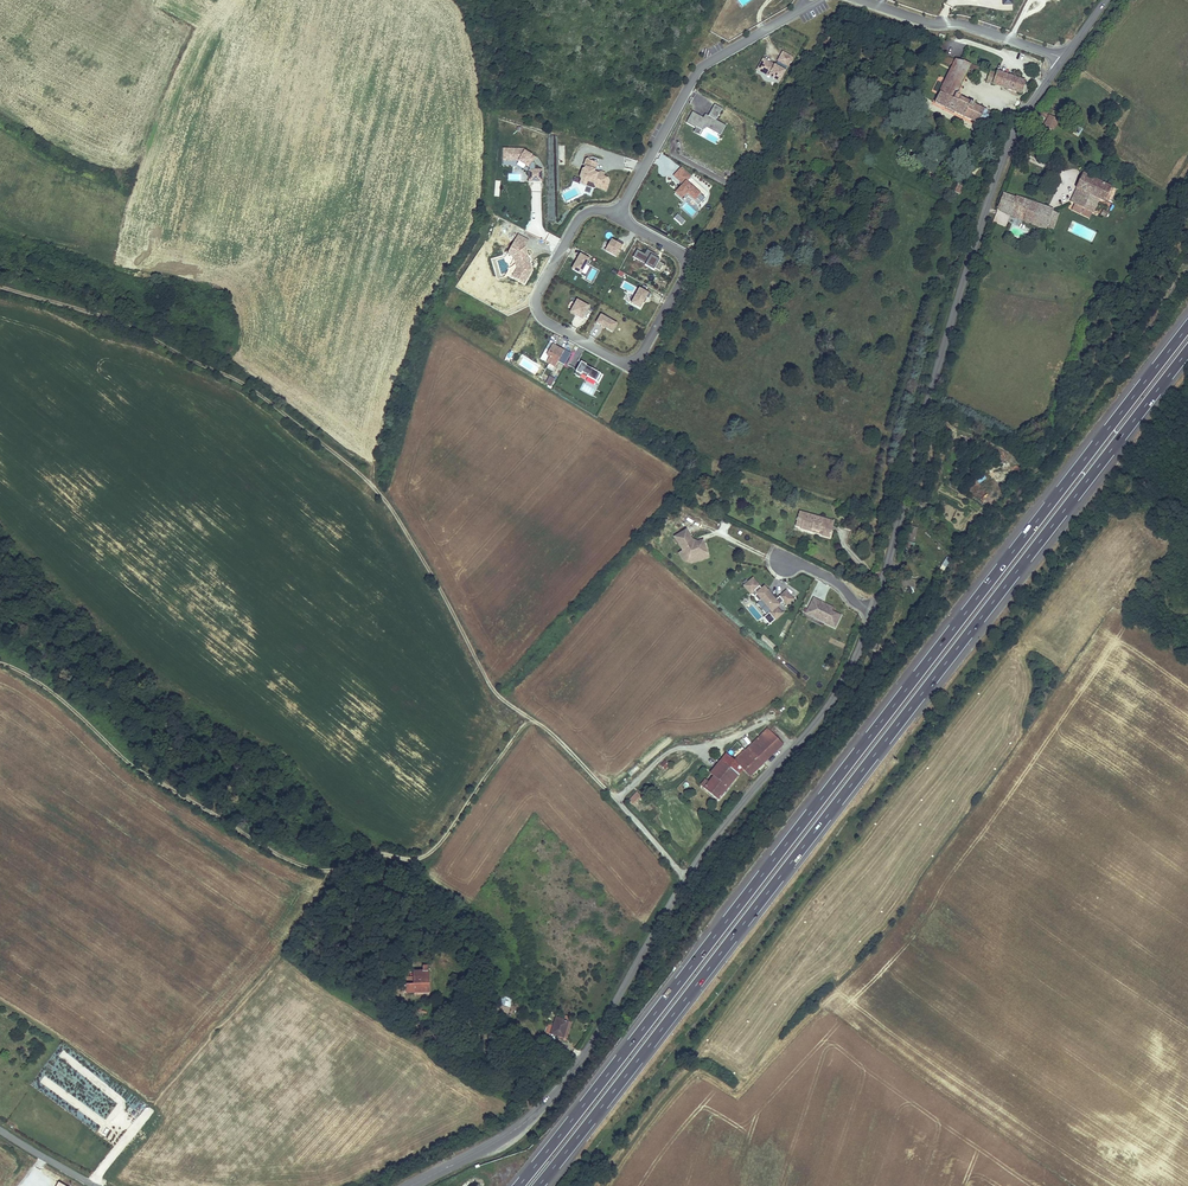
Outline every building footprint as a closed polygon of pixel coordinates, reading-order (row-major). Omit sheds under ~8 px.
[(776,61),(764,54),(759,62),(765,65),(763,68),(774,74),(776,71),(781,74),(793,53),(783,48),(778,56),(780,57),(778,60),(777,59),(776,61)] [(977,66),(943,53),(940,59),(949,63),(945,72),(960,77),(963,70),(973,73),(977,66)] [(995,73),(987,70),(983,77),(1019,91),(1023,80),(997,70),(995,73)] [(960,77),(945,72),(943,77),(958,82),(960,77)] [(958,82),(943,77),(932,100),(985,125),(987,123),(983,121),(987,113),(990,115),(992,111),(953,92),(958,82)] [(722,108),(714,104),(708,116),(706,119),(703,118),(692,112),(687,122),(702,130),(705,125),(721,134),(726,125),(716,120),(722,108)] [(1049,112),(1037,107),(1035,112),(1047,117),(1044,124),(1053,128),(1058,118),(1048,114),(1049,112)] [(702,130),(696,127),(694,132),(700,136),(706,126),(705,125),(702,130)] [(1080,130),(1074,126),(1070,131),(1077,136),(1080,130)] [(525,148),(502,148),(502,164),(516,164),(516,169),(528,169),(528,154),(525,154),(525,148)] [(589,161),(588,159),(586,160),(584,165),(586,166),(585,170),(583,170),(580,178),(582,178),(580,184),(586,186),(587,182),(594,184),(596,188),(606,191),(609,181),(608,178),(603,177),(604,173),(601,172),(598,174),(597,175),(593,174),(594,172),(597,164),(589,161)] [(690,172),(680,163),(673,170),(683,179),(675,187),(681,193),(686,187),(688,190),(687,191),(697,200),(704,193),(686,176),(690,172)] [(528,167),(528,182),(542,182),(542,169),(533,169),(533,167),(528,167)] [(1090,211),(1094,202),(1096,198),(1103,201),(1110,186),(1086,175),(1073,203),(1090,211)] [(674,189),(682,197),(687,191),(688,190),(686,187),(681,193),(675,187),(674,189)] [(1015,208),(1018,197),(1002,192),(998,202),(1015,208)] [(1030,200),(1019,196),(1015,208),(1025,212),(1030,200)] [(1025,212),(1023,218),(1045,226),(1050,213),(1052,210),(1052,208),(1030,200),(1025,212)] [(1015,208),(998,202),(997,206),(1023,218),(1025,212),(1015,208)] [(1052,210),(1050,213),(1046,224),(1052,227),(1058,212),(1052,210)] [(513,236),(507,247),(513,250),(516,262),(512,270),(523,276),(530,263),(527,254),(526,254),(525,252),(526,250),(523,242),(522,241),(526,233),(518,229),(514,236),(513,236)] [(622,237),(618,235),(617,238),(615,236),(610,234),(604,245),(615,251),(622,237)] [(656,250),(646,244),(643,249),(636,244),(632,251),(644,258),(644,259),(653,264),(654,263),(658,265),(662,259),(657,256),(658,254),(655,252),(654,252),(656,250)] [(587,258),(589,254),(578,247),(576,252),(577,252),(571,263),(579,268),(585,257),(587,258)] [(647,293),(649,289),(638,283),(630,297),(638,302),(644,292),(647,293)] [(579,313),(587,299),(583,297),(582,298),(576,295),(570,306),(576,309),(575,311),(579,313)] [(600,307),(595,317),(610,326),(615,318),(604,312),(605,310),(600,307)] [(545,361),(550,364),(562,343),(558,341),(557,342),(547,336),(544,342),(548,344),(545,349),(548,350),(545,356),(547,357),(545,361)] [(585,359),(579,356),(572,368),(578,371),(580,366),(586,369),(585,370),(596,377),(600,369),(584,360),(585,359)] [(820,529),(818,534),(828,536),(832,523),(818,519),(819,517),(796,511),(793,525),(809,531),(809,528),(816,530),(817,528),(820,529)] [(414,520),(411,522),(418,532),(421,531),(414,520)] [(695,557),(710,553),(706,540),(699,542),(696,543),(695,541),(696,540),(689,530),(677,537),(686,551),(688,555),(695,557)] [(688,555),(686,551),(682,553),(685,559),(695,562),(711,557),(710,553),(695,557),(688,555)] [(775,610),(772,612),(775,616),(774,617),(774,618),(771,621),(773,623),(785,613),(780,606),(786,600),(790,604),(796,598),(789,590),(779,599),(772,592),(769,590),(770,589),(767,586),(765,588),(756,577),(747,585),(754,593),(757,590),(760,593),(757,595),(762,601),(765,598),(775,610)] [(825,601),(817,597),(811,608),(818,612),(816,616),(838,626),(844,614),(835,610),(824,604),(825,601)] [(824,604),(835,610),(836,607),(825,601),(824,604)] [(751,604),(747,608),(754,616),(758,613),(751,604)] [(775,616),(772,612),(767,617),(771,621),(774,618),(774,617),(775,616)] [(749,747),(764,762),(784,744),(769,727),(749,747)] [(744,736),(739,742),(746,748),(751,742),(744,736)] [(742,753),(735,759),(743,768),(750,775),(764,762),(749,747),(746,749),(751,754),(746,758),(742,753)] [(751,754),(746,749),(742,753),(746,758),(751,754)] [(720,760),(737,775),(743,768),(735,759),(728,752),(727,751),(720,760)] [(660,765),(664,771),(670,766),(665,760),(660,765)] [(737,775),(720,760),(710,772),(713,775),(709,780),(706,777),(699,785),(716,800),(737,775)] [(613,767),(609,764),(602,773),(604,776),(613,767)] [(627,801),(632,806),(641,797),(636,792),(627,801)] [(428,991),(429,970),(414,969),(414,981),(406,981),(406,989),(428,991)] [(510,1009),(510,999),(499,998),(498,1008),(510,1009)] [(547,1034),(566,1039),(571,1022),(559,1019),(557,1025),(550,1024),(547,1034)] [(44,1075),(39,1082),(96,1122),(100,1117),(105,1120),(118,1102),(87,1080),(92,1072),(62,1051),(58,1057),(54,1054),(41,1073),(44,1075)]
